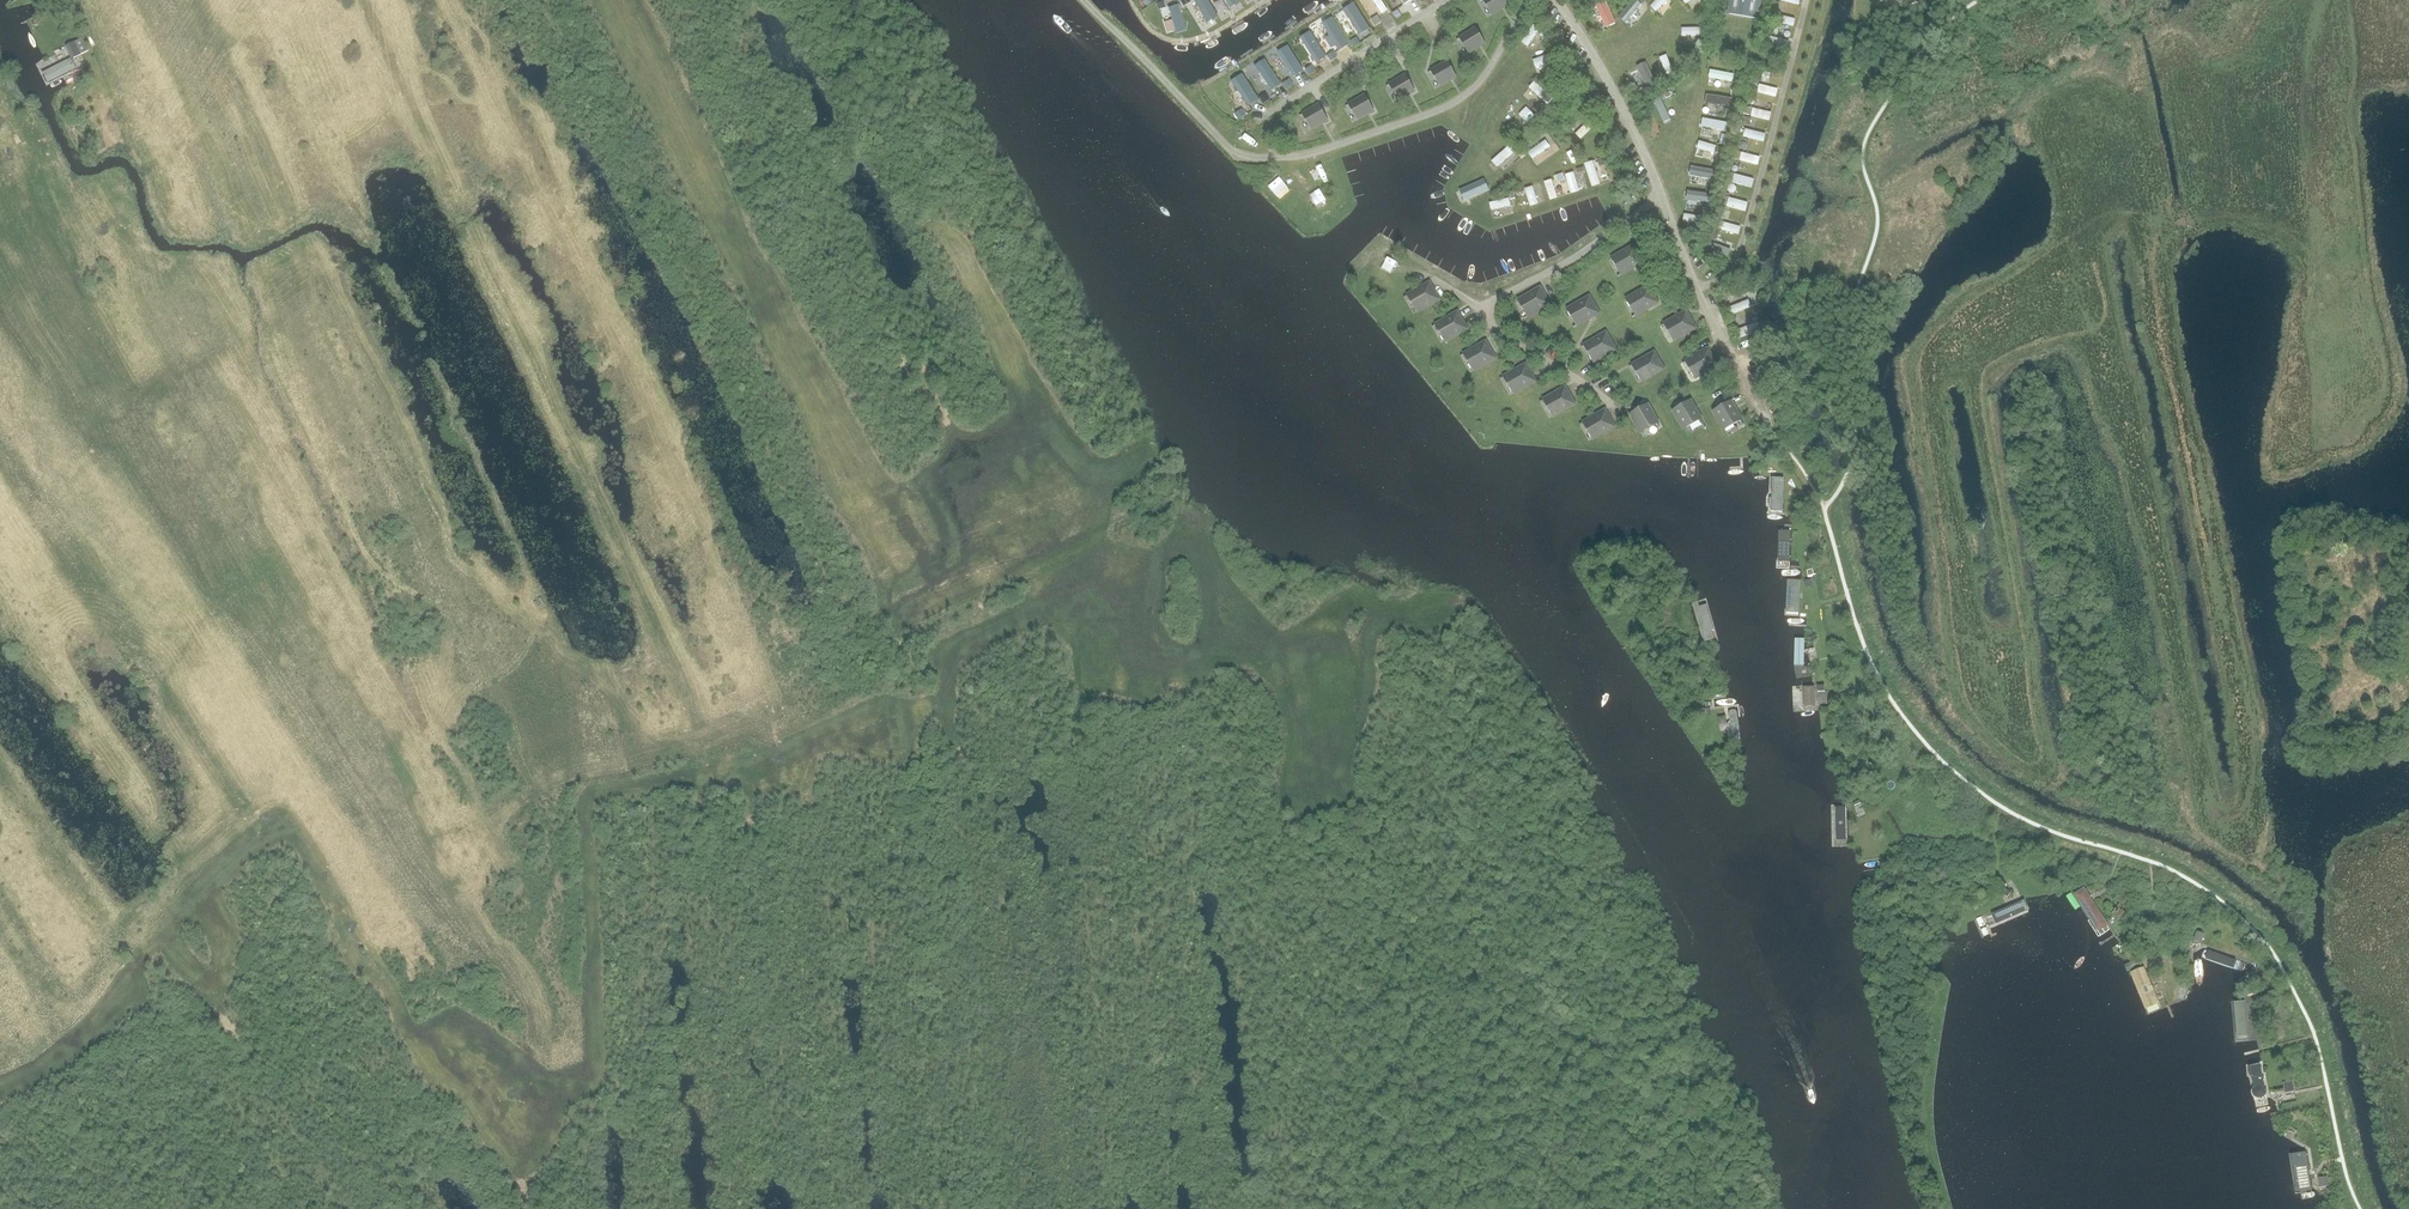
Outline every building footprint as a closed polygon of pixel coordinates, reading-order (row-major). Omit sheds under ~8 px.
[(1220,19),(1210,0),(1196,0),(1210,25),(1220,19)] [(1233,10),(1243,3),(1241,0),(1226,0),(1233,10)] [(1389,12),(1383,0),(1375,0),(1383,15),(1389,12)] [(1493,15),(1493,16),(1509,6),(1508,5),(1508,6),(1504,0),(1485,0),(1481,2),(1481,3),(1485,1),(1493,14),(1493,15)] [(1630,23),(1644,6),(1637,0),(1623,17),(1630,23)] [(1658,13),(1670,0),(1658,0),(1652,7),(1658,13)] [(1729,14),(1757,19),(1760,0),(1731,0),(1729,14)] [(1165,8),(1164,2),(1157,4),(1158,10),(1165,8)] [(1608,30),(1619,24),(1608,3),(1597,8),(1608,30)] [(1171,8),(1176,35),(1187,33),(1182,6),(1171,8)] [(1397,19),(1402,16),(1398,10),(1394,13),(1397,19)] [(1779,14),(1777,22),(1795,28),(1798,20),(1779,14)] [(1375,26),(1381,22),(1378,16),(1371,20),(1375,26)] [(1530,48),(1541,30),(1535,26),(1523,43),(1530,48)] [(1711,37),(1711,28),(1683,29),(1683,38),(1711,37)] [(1470,54),(1486,44),(1485,44),(1476,31),(1477,30),(1458,41),(1458,42),(1462,39),(1471,53),(1470,53),(1470,54)] [(1319,65),(1328,58),(1312,33),(1302,39),(1319,65)] [(72,59),(89,51),(83,38),(65,46),(72,59)] [(1360,43),(1357,38),(1350,42),(1354,48),(1360,43)] [(1770,38),(1769,46),(1791,49),(1791,41),(1770,38)] [(1295,79),(1306,73),(1290,47),(1279,53),(1295,79)] [(1331,62),(1338,58),(1334,52),(1327,56),(1331,62)] [(1555,53),(1534,61),(1537,69),(1557,61),(1555,53)] [(1669,56),(1662,58),(1667,75),(1674,73),(1669,56)] [(71,59),(43,71),(48,82),(76,69),(71,59)] [(1257,67),(1274,93),(1284,86),(1267,60),(1257,67)] [(1449,63),(1429,74),(1430,75),(1434,72),(1442,86),(1441,87),(1457,78),(1457,77),(1456,78),(1448,64),(1449,64),(1449,63)] [(1648,64),(1639,68),(1650,93),(1660,89),(1648,64)] [(1316,71),(1312,66),(1306,70),(1309,75),(1316,71)] [(1711,80),(1735,81),(1736,73),(1711,72),(1711,80)] [(1250,108),(1261,101),(1244,75),(1233,82),(1250,108)] [(1407,78),(1407,77),(1388,88),(1388,89),(1392,86),(1400,100),(1399,100),(1400,101),(1416,92),(1415,91),(1414,92),(1407,78)] [(1293,85),(1289,80),(1283,84),(1286,89),(1293,85)] [(1549,105),(1555,99),(1536,82),(1530,88),(1549,105)] [(1760,84),(1758,93),(1778,99),(1781,90),(1760,84)] [(1635,92),(1637,98),(1646,94),(1643,88),(1635,92)] [(1270,100),(1266,95),(1260,99),(1263,104),(1270,100)] [(1366,97),(1347,108),(1347,109),(1351,106),(1359,120),(1359,121),(1375,112),(1375,111),(1374,112),(1366,98),(1367,98),(1366,97)] [(1534,123),(1540,116),(1525,103),(1519,110),(1534,123)] [(1539,114),(1543,110),(1537,105),(1533,109),(1539,114)] [(1320,107),(1301,118),(1305,116),(1313,130),(1313,131),(1329,122),(1328,121),(1320,108),(1321,107),(1320,107)] [(1593,117),(1597,113),(1591,107),(1587,112),(1593,117)] [(1243,110),(1235,115),(1238,120),(1246,115),(1243,110)] [(1751,119),(1749,118),(1743,116),(1741,123),(1748,125),(1749,126),(1751,119)] [(1704,118),(1702,127),(1728,132),(1730,124),(1704,118)] [(1525,122),(1520,127),(1524,131),(1529,126),(1525,122)] [(1747,130),(1745,138),(1766,142),(1768,134),(1747,130)] [(1541,140),(1538,136),(1537,134),(1530,139),(1534,145),(1541,140)] [(1722,134),(1720,144),(1724,145),(1727,146),(1729,136),(1725,135),(1722,134)] [(1548,141),(1530,152),(1534,159),(1552,148),(1548,141)] [(1516,153),(1521,159),(1526,155),(1520,149),(1516,153)] [(1603,158),(1597,160),(1599,167),(1605,165),(1603,158)] [(1593,188),(1602,186),(1595,162),(1586,164),(1593,188)] [(1694,167),(1692,176),(1718,182),(1720,172),(1694,167)] [(1567,174),(1571,195),(1581,193),(1577,173),(1567,174)] [(1556,176),(1558,182),(1565,180),(1563,174),(1556,176)] [(1754,188),(1756,179),(1736,174),(1734,183),(1754,188)] [(1269,186),(1275,197),(1288,190),(1282,179),(1269,186)] [(1555,180),(1547,182),(1550,201),(1559,200),(1555,180)] [(1466,202),(1491,192),(1486,181),(1461,191),(1466,202)] [(1709,184),(1707,184),(1706,192),(1708,192),(1713,193),(1715,185),(1709,184)] [(1527,188),(1532,208),(1540,206),(1535,186),(1527,188)] [(1311,196),(1316,207),(1326,202),(1322,191),(1311,196)] [(1730,198),(1729,208),(1748,211),(1750,202),(1730,198)] [(1511,201),(1492,203),(1493,210),(1512,208),(1511,201)] [(1743,227),(1726,223),(1724,231),(1741,235),(1743,227)] [(1704,239),(1706,231),(1699,230),(1698,230),(1697,237),(1704,239)] [(1620,278),(1645,263),(1636,246),(1616,257),(1626,273),(1619,277),(1620,278)] [(1432,284),(1406,299),(1413,296),(1422,312),(1430,307),(1441,300),(1440,300),(1431,285),(1432,285),(1432,284)] [(1640,314),(1634,318),(1660,303),(1651,287),(1631,298),(1640,314)] [(1531,295),(1523,300),(1532,316),(1526,319),(1526,320),(1552,305),(1552,304),(1551,305),(1542,289),(1543,289),(1543,288),(1531,295)] [(1601,313),(1600,314),(1591,298),(1592,298),(1592,297),(1580,304),(1572,309),(1581,325),(1575,328),(1575,329),(1601,314),(1601,313)] [(1689,312),(1688,312),(1663,326),(1663,327),(1669,323),(1678,339),(1687,335),(1698,328),(1697,328),(1688,313),(1689,312)] [(1435,329),(1441,325),(1450,341),(1458,336),(1458,337),(1469,330),(1469,329),(1468,330),(1460,314),(1460,313),(1434,328),(1435,329)] [(1734,314),(1728,316),(1730,324),(1736,322),(1734,314)] [(1740,340),(1763,332),(1760,322),(1736,331),(1740,340)] [(1608,333),(1583,348),(1589,345),(1598,361),(1606,356),(1607,356),(1618,350),(1617,349),(1608,334),(1609,334),(1608,333)] [(1488,343),(1462,357),(1463,358),(1469,355),(1478,370),(1486,366),(1498,359),(1497,359),(1488,344),(1489,343),(1488,343)] [(1710,349),(1685,364),(1691,361),(1700,377),(1708,372),(1719,366),(1719,365),(1718,365),(1710,350),(1710,349)] [(1657,353),(1631,368),(1632,368),(1638,365),(1647,381),(1655,376),(1666,369),(1665,369),(1656,354),(1657,354),(1657,353)] [(1528,365),(1502,380),(1503,381),(1509,377),(1518,393),(1526,388),(1526,389),(1538,382),(1537,381),(1537,382),(1528,366),(1528,365)] [(1568,388),(1542,403),(1548,400),(1557,416),(1566,411),(1577,405),(1577,404),(1576,404),(1567,389),(1568,389),(1568,388)] [(1685,427),(1702,417),(1692,401),(1675,411),(1685,427)] [(1731,401),(1714,412),(1724,429),(1741,419),(1731,401)] [(1642,431),(1658,422),(1649,405),(1633,415),(1642,431)] [(1608,411),(1582,425),(1582,426),(1588,423),(1597,439),(1605,434),(1606,434),(1617,427),(1616,427),(1607,412),(1608,411)] [(1781,485),(1769,484),(1768,516),(1780,516),(1781,485)] [(1788,537),(1777,537),(1776,568),(1787,568),(1788,537)] [(1799,588),(1785,588),(1785,620),(1799,620),(1799,588)] [(1693,602),(1705,645),(1718,641),(1706,599),(1693,602)] [(1809,640),(1812,643),(1818,639),(1815,635),(1809,640)] [(1805,639),(1795,638),(1794,668),(1804,668),(1805,639)] [(1809,693),(1798,693),(1799,717),(1810,717),(1809,693)] [(1737,709),(1729,710),(1733,741),(1741,740),(1737,709)] [(1817,739),(1814,738),(1811,740),(1812,749),(1816,761),(1819,761),(1822,759),(1820,748),(1817,739)] [(1860,800),(1853,803),(1856,808),(1862,805),(1860,800)] [(1843,811),(1832,812),(1833,849),(1845,848),(1843,811)] [(2082,893),(2071,900),(2097,940),(2108,933),(2082,893)] [(2021,906),(1986,918),(1990,930),(2025,918),(2021,906)] [(2127,916),(2123,910),(2116,915),(2120,920),(2127,916)] [(2203,935),(2197,933),(2195,939),(2202,941),(2203,935)] [(2201,959),(2242,971),(2246,969),(2247,964),(2246,960),(2205,948),(2199,950),(2198,953),(2201,959)] [(2143,974),(2131,978),(2147,1017),(2158,1013),(2143,974)] [(2182,988),(2185,988),(2188,986),(2189,983),(2187,981),(2183,980),(2181,982),(2180,985),(2182,988)] [(2236,1039),(2256,1039),(2255,999),(2236,1000),(2236,1039)] [(2260,1066),(2246,1070),(2255,1102),(2269,1099),(2260,1066)] [(2291,1082),(2282,1084),(2284,1094),(2293,1092),(2291,1082)] [(2310,1148),(2298,1150),(2302,1179),(2315,1177),(2310,1148)]
